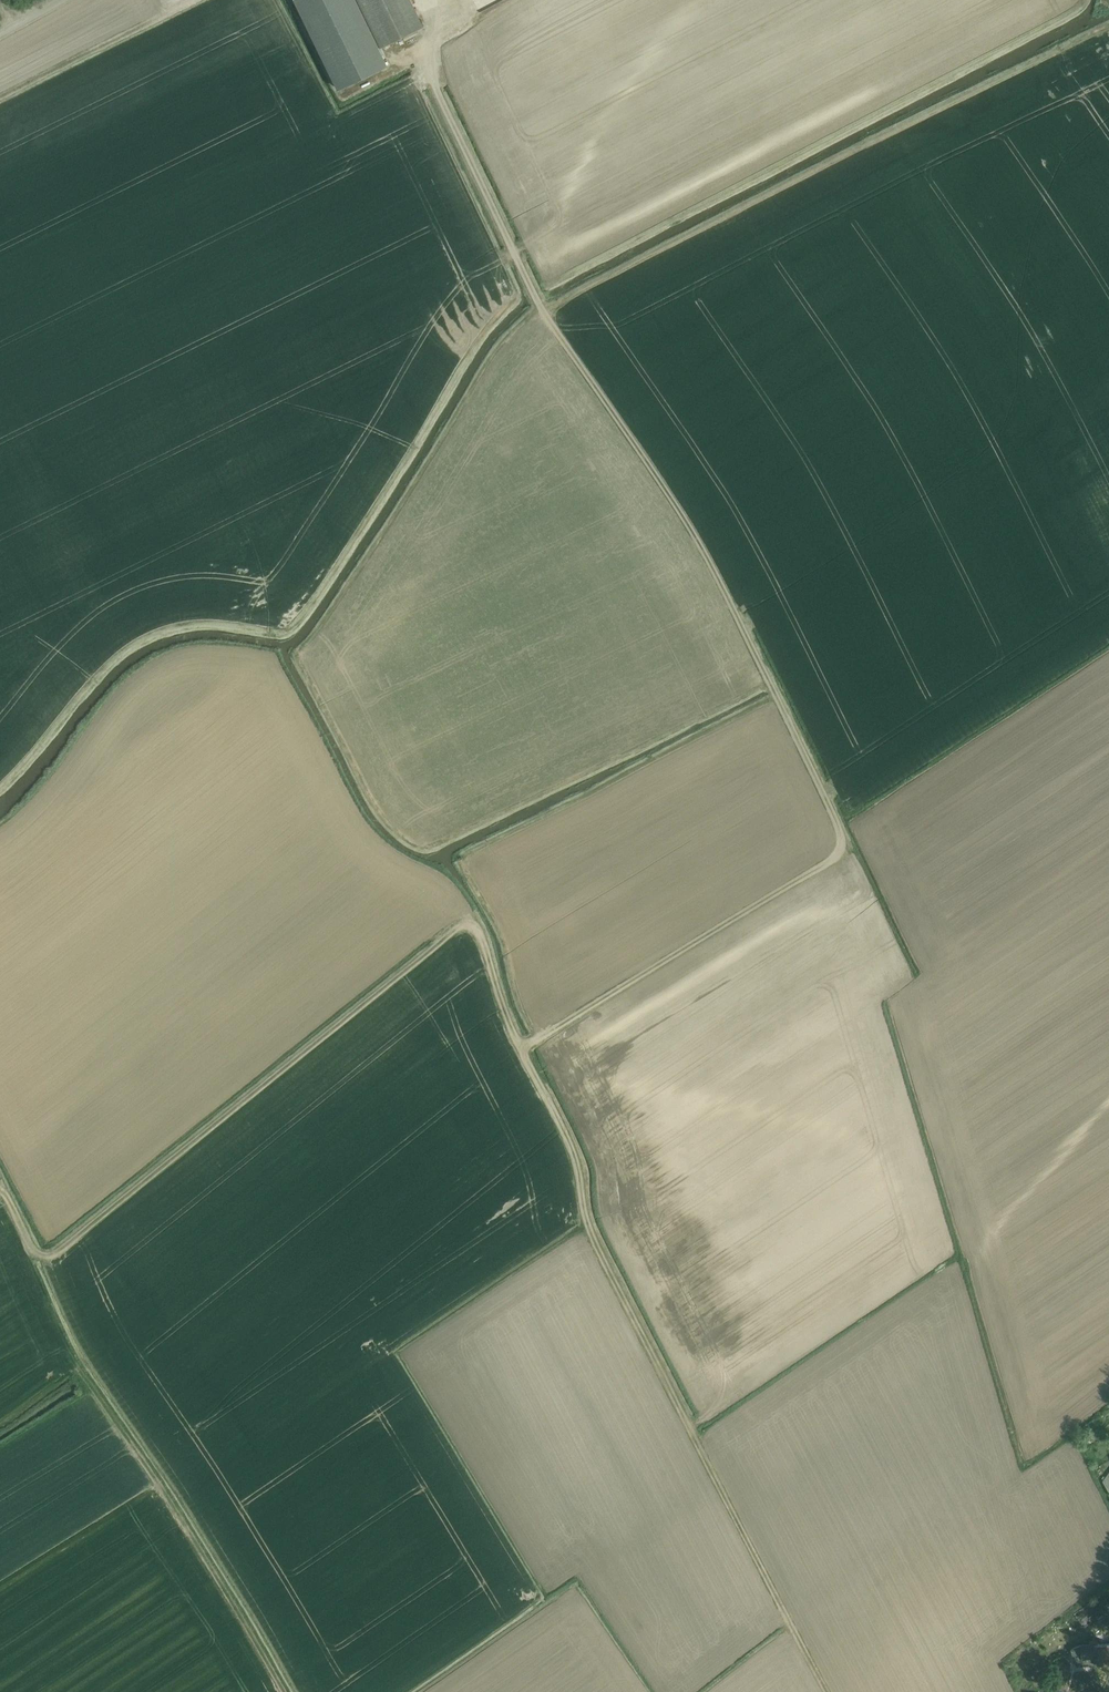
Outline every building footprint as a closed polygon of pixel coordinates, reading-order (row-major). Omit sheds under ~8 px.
[(338,90),(387,65),(355,0),(294,0),(338,90)] [(380,49),(424,27),(410,0),(357,0),(380,49)] [(1097,1664),(1096,1641),(1096,1640),(1088,1640),(1088,1641),(1088,1643),(1080,1643),(1080,1645),(1075,1647),(1070,1648),(1071,1649),(1075,1665),(1097,1664)] [(1097,1664),(1108,1664),(1108,1640),(1096,1641),(1097,1664)]
